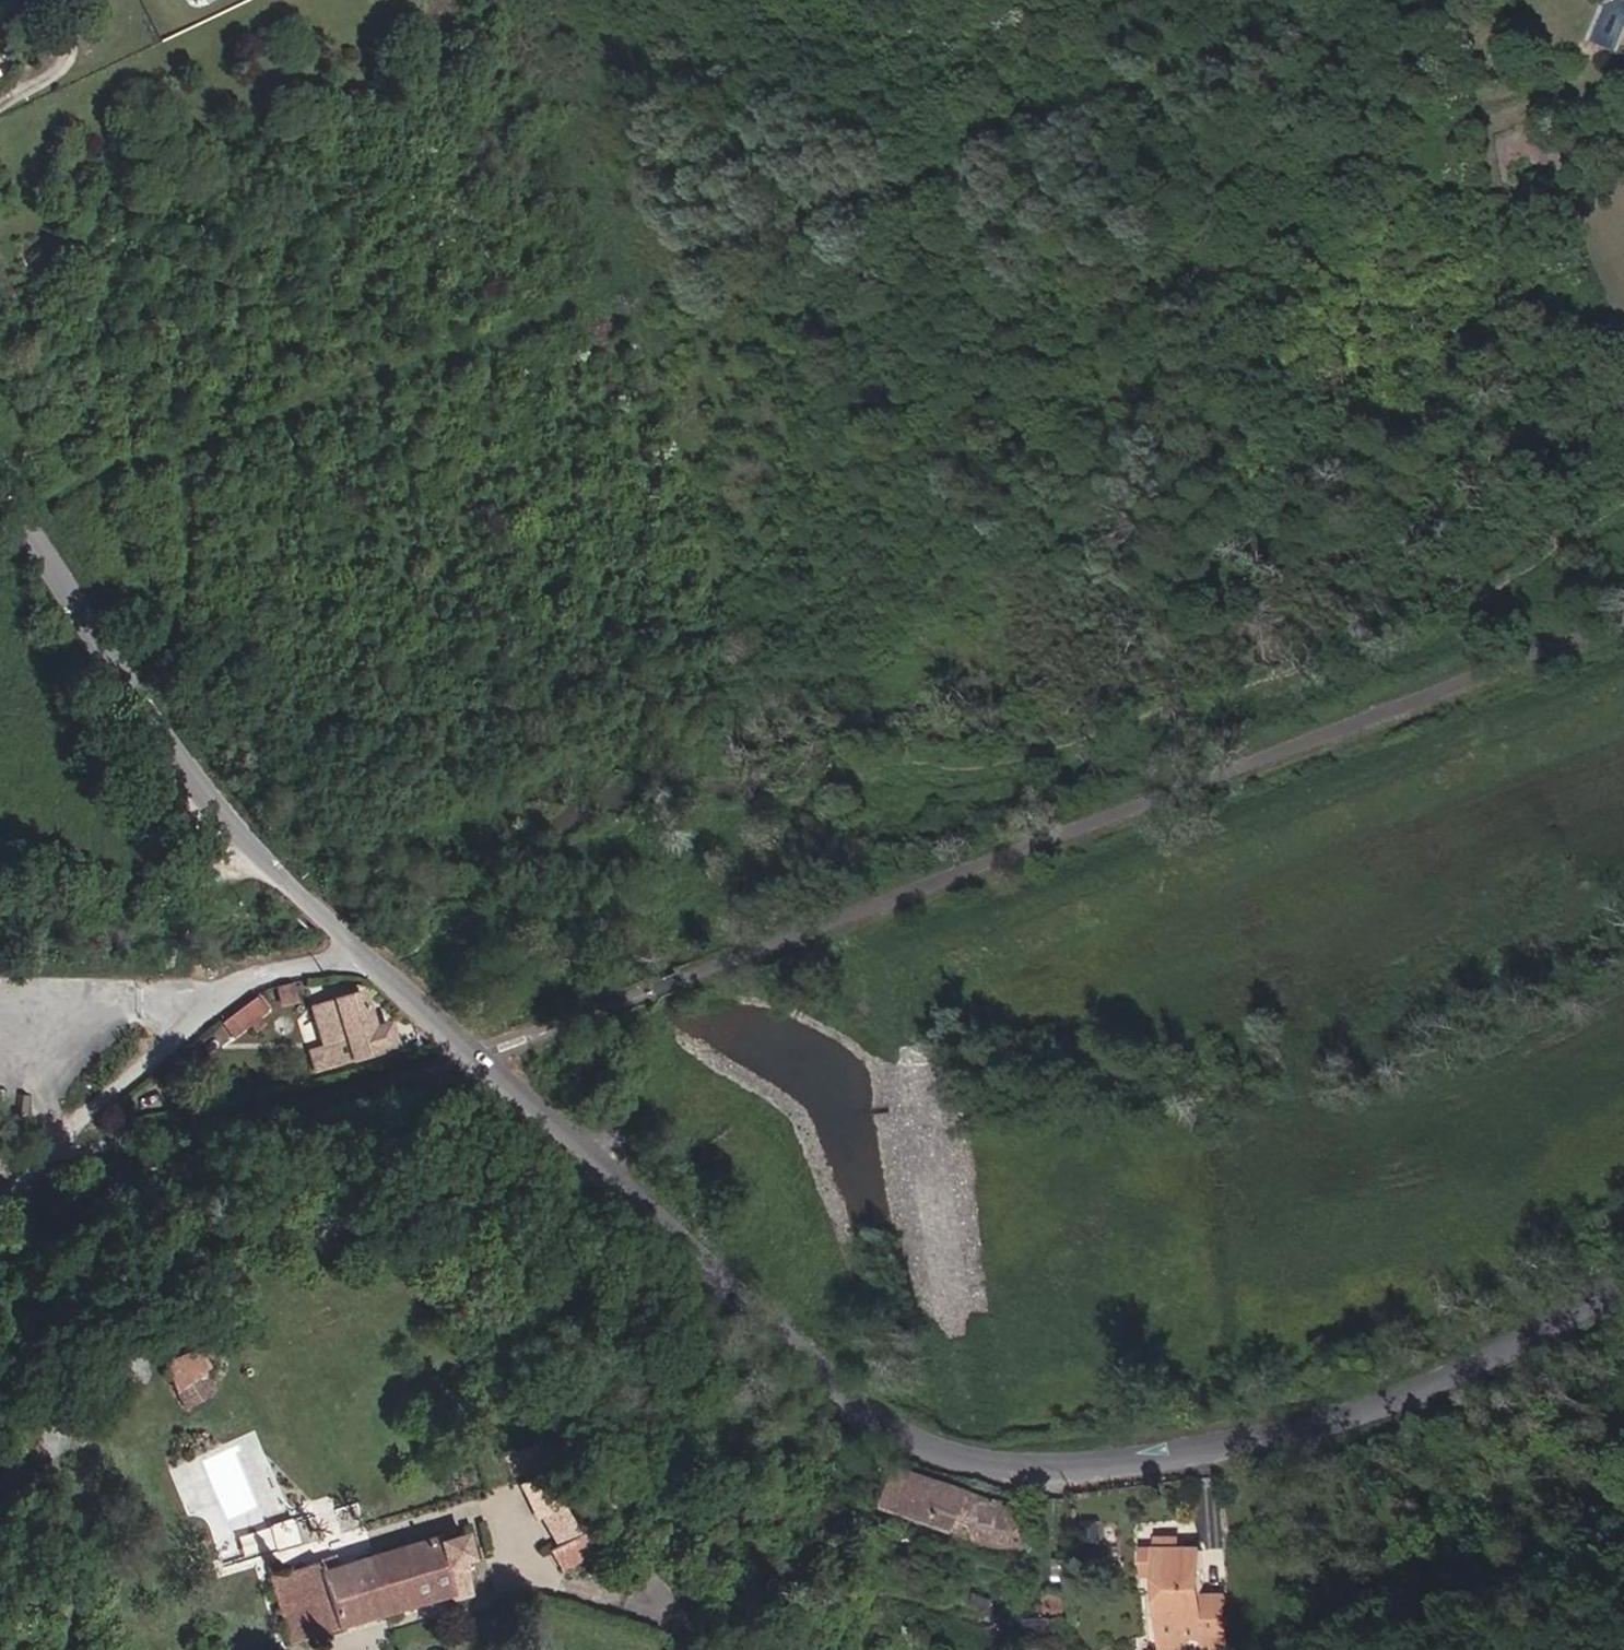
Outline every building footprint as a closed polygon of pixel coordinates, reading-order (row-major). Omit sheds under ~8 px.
[(260,991),(221,1020),(236,1039),(275,1010),(260,991)] [(338,1038),(319,1045),(326,1064),(388,1044),(381,1023),(370,1028),(355,995),(327,1004),(338,1038)] [(234,1337),(201,1348),(208,1369),(241,1360),(234,1337)] [(177,1406),(211,1392),(190,1342),(156,1356),(177,1406)] [(873,1501),(882,1503),(880,1507),(967,1533),(1018,1539),(1021,1516),(1013,1514),(1014,1506),(971,1495),(893,1469),(886,1494),(877,1493),(873,1501)] [(554,1512),(570,1542),(589,1532),(575,1503),(554,1512)] [(345,1567),(340,1555),(295,1568),(315,1635),(474,1584),(479,1591),(499,1585),(486,1553),(493,1550),(484,1527),(461,1535),(458,1530),(358,1562),(345,1567)] [(599,1552),(589,1532),(570,1542),(562,1546),(571,1564),(599,1552)] [(1198,1549),(1175,1548),(1175,1539),(1156,1539),(1156,1548),(1156,1572),(1155,1634),(1198,1635),(1197,1649),(1219,1649),(1220,1597),(1198,1597),(1198,1549)] [(1141,1572),(1156,1572),(1156,1548),(1141,1548),(1141,1572)] [(353,1551),(340,1555),(345,1567),(358,1562),(353,1551)] [(1057,1588),(1038,1588),(1040,1618),(1057,1619),(1057,1588)] [(1198,1635),(1155,1634),(1155,1649),(1197,1649),(1198,1635)]
